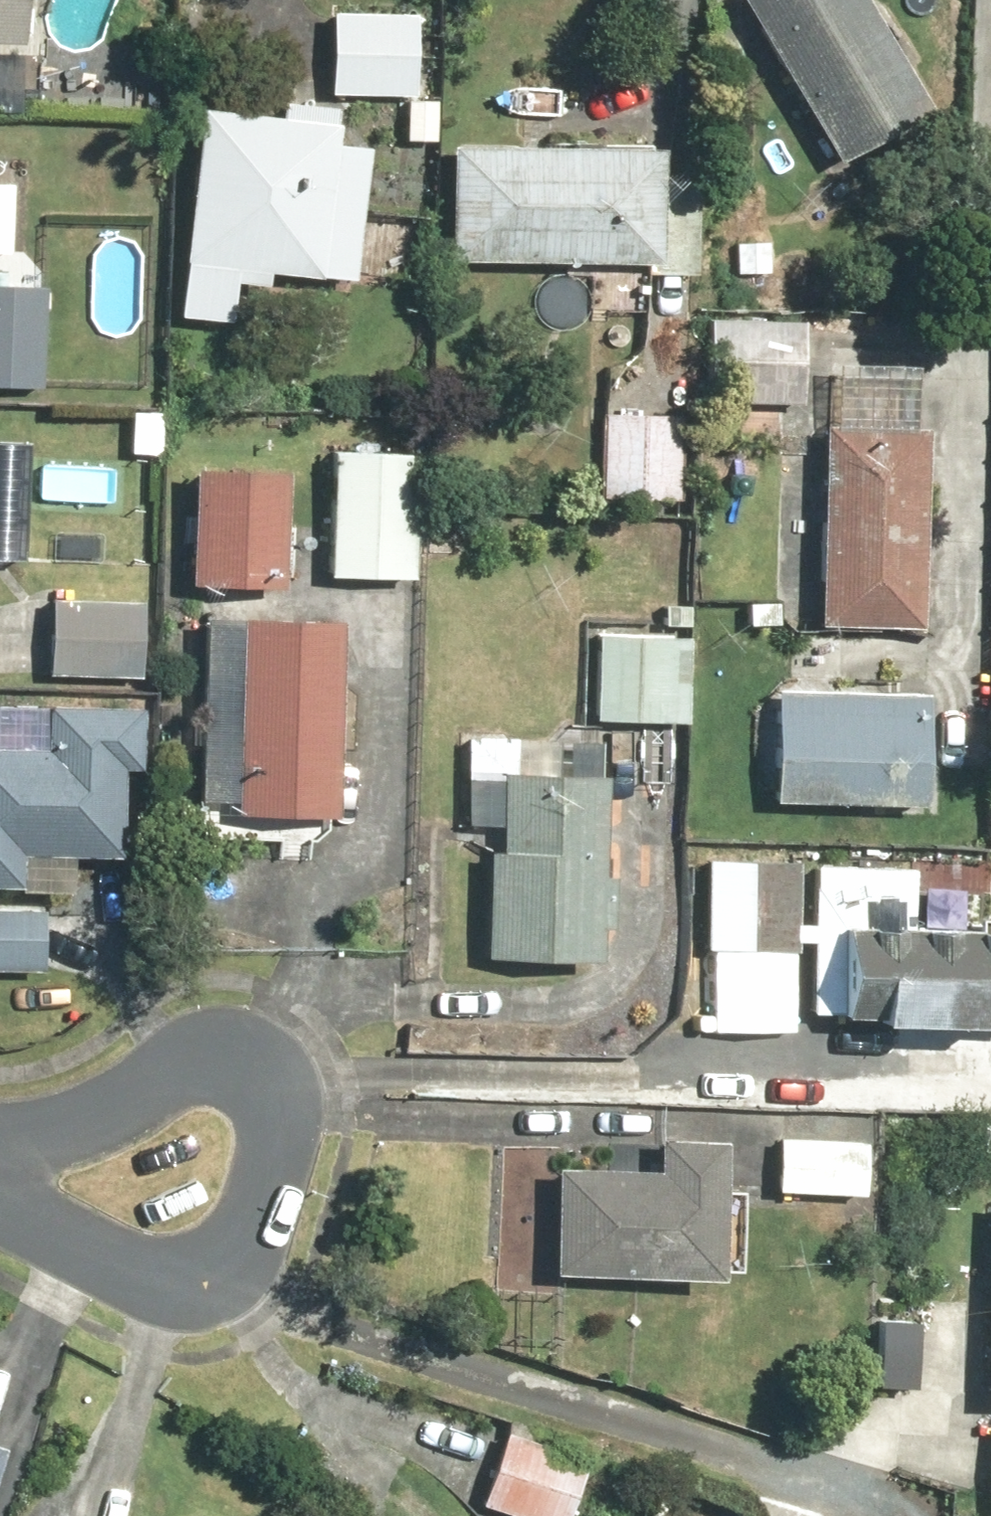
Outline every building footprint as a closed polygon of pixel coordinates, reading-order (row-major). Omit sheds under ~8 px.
[(23,49),(26,0),(0,0),(0,47),(23,49)] [(840,171),(937,114),(870,0),(740,0),(840,171)] [(418,11),(331,9),(330,93),(417,95),(418,11)] [(172,56),(121,56),(121,99),(172,99),(172,56)] [(282,105),(281,118),(194,112),(181,319),(236,322),(239,284),(267,286),(268,269),(360,275),(370,123),(334,121),(335,108),(282,105)] [(450,141),(447,259),(661,265),(664,146),(450,141)] [(42,391),(45,284),(0,283),(0,390),(42,391)] [(788,439),(791,347),(806,348),(808,318),(793,317),(708,313),(702,436),(788,439)] [(683,415),(604,414),(602,499),(681,501),(683,415)] [(921,636),(930,428),(824,423),(815,631),(921,636)] [(8,542),(28,526),(32,431),(0,429),(0,542),(8,542)] [(419,452),(332,450),(328,576),(416,578),(419,452)] [(288,470),(194,467),(190,586),(284,589),(288,470)] [(49,675),(147,676),(149,600),(44,599),(44,636),(0,635),(0,669),(49,670),(49,675)] [(308,849),(309,823),(331,824),(338,621),(236,618),(205,617),(197,845),(308,849)] [(689,638),(592,636),(590,723),(687,725),(689,638)] [(777,695),(775,805),(925,808),(927,699),(777,695)] [(81,754),(0,751),(0,888),(69,890),(70,858),(124,860),(126,793),(140,793),(143,715),(82,713),(81,754)] [(464,824),(502,826),(501,855),(487,854),(483,957),(600,962),(604,859),(608,778),(594,777),(595,744),(468,739),(464,824)] [(707,862),(704,952),(798,955),(801,865),(707,862)] [(21,912),(0,911),(0,970),(42,972),(44,913),(37,912),(37,907),(21,907),(21,912)] [(842,1022),(990,1025),(990,932),(844,929),(842,1022)] [(777,1138),(775,1190),(866,1193),(868,1141),(777,1138)] [(549,1275),(720,1283),(725,1144),(658,1141),(656,1172),(554,1167),(549,1275)] [(477,1506),(506,1515),(569,1515),(589,1459),(503,1430),(477,1506)]
